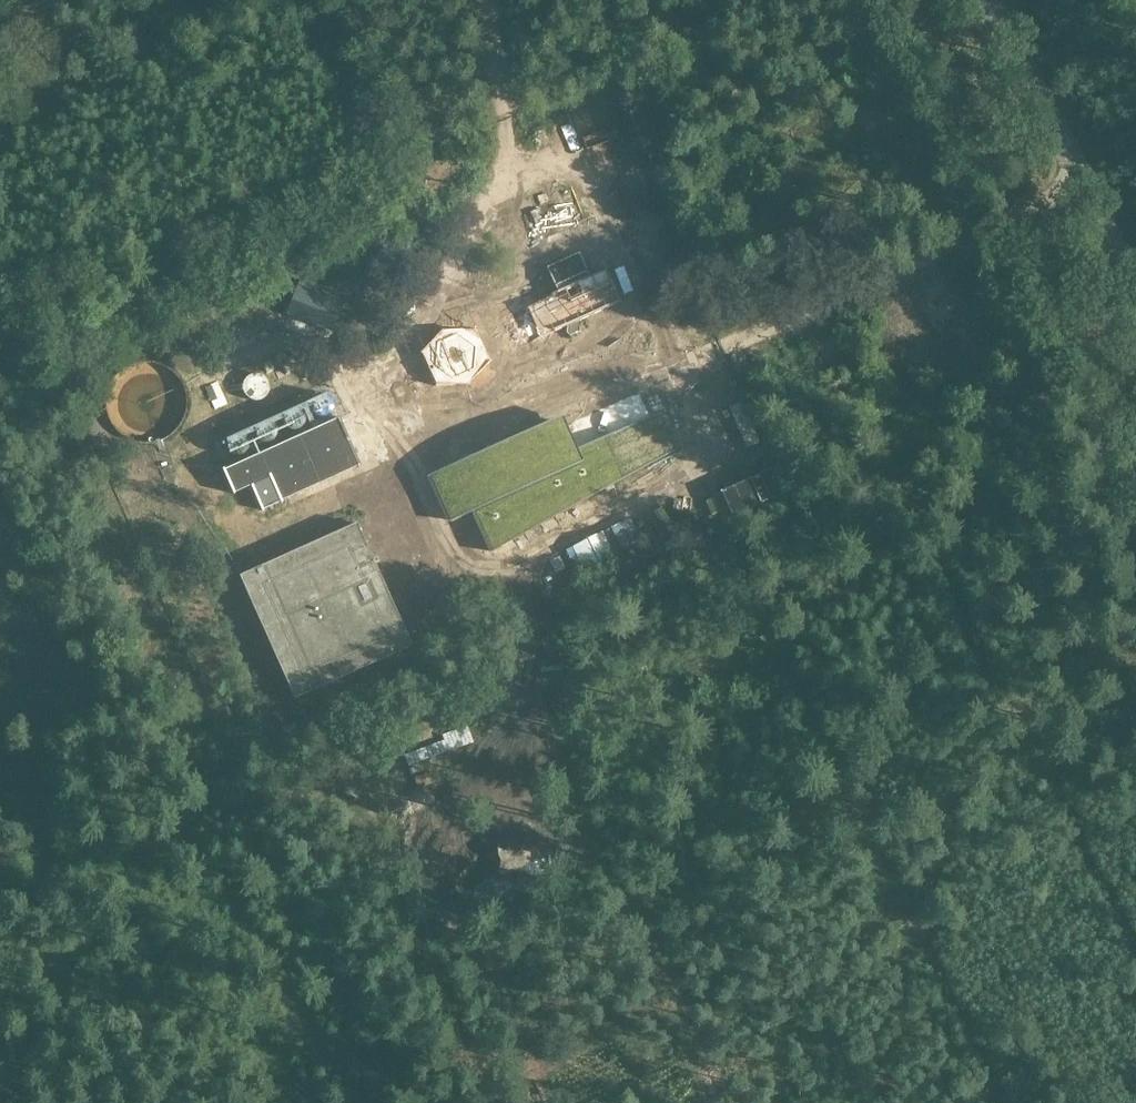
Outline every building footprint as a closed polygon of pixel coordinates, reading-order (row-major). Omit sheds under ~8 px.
[(453,364),(641,293),(625,249),(607,256),(599,235),(565,248),(575,273),(439,325),(453,364)] [(301,285),(297,294),(289,316),(312,326),(334,334),(346,304),(301,285)] [(127,441),(139,445),(152,444),(165,440),(175,431),(182,420),(185,408),(184,395),(180,383),(171,373),(160,366),(148,363),(135,364),(123,369),(113,377),(106,388),(103,400),(104,413),(109,425),(117,434),(127,441)] [(243,391),(246,397),(252,401),(259,401),(265,398),(269,392),(268,385),(265,379),(259,376),(252,376),(247,379),(243,385),(243,391)] [(309,410),(312,417),(318,421),(326,420),(331,416),(333,409),(330,402),(324,398),(317,398),(311,403),(309,410)] [(280,423),(282,428),(284,432),(288,435),(295,436),(302,433),(306,426),(305,419),(301,413),(294,410),(286,412),(282,417),(280,423)] [(554,421),(427,478),(448,525),(472,514),(490,555),(659,460),(680,449),(664,411),(603,438),(575,451),(569,454),(554,421)] [(280,502),(281,501),(281,500),(357,465),(358,466),(359,466),(337,418),(336,419),(336,420),(224,472),(223,471),(222,471),(233,495),(234,495),(233,493),(269,477),(280,502)] [(255,443),(261,447),(269,448),(275,443),(277,435),(274,427),(266,424),(258,426),(254,431),(253,437),(255,443)] [(227,454),(231,459),(239,460),(246,456),(250,449),(248,441),(241,436),(234,436),(228,440),(225,447),(227,454)] [(357,524),(239,578),(295,699),(412,647),(357,524)] [(560,557),(550,562),(554,573),(565,568),(560,557)]
